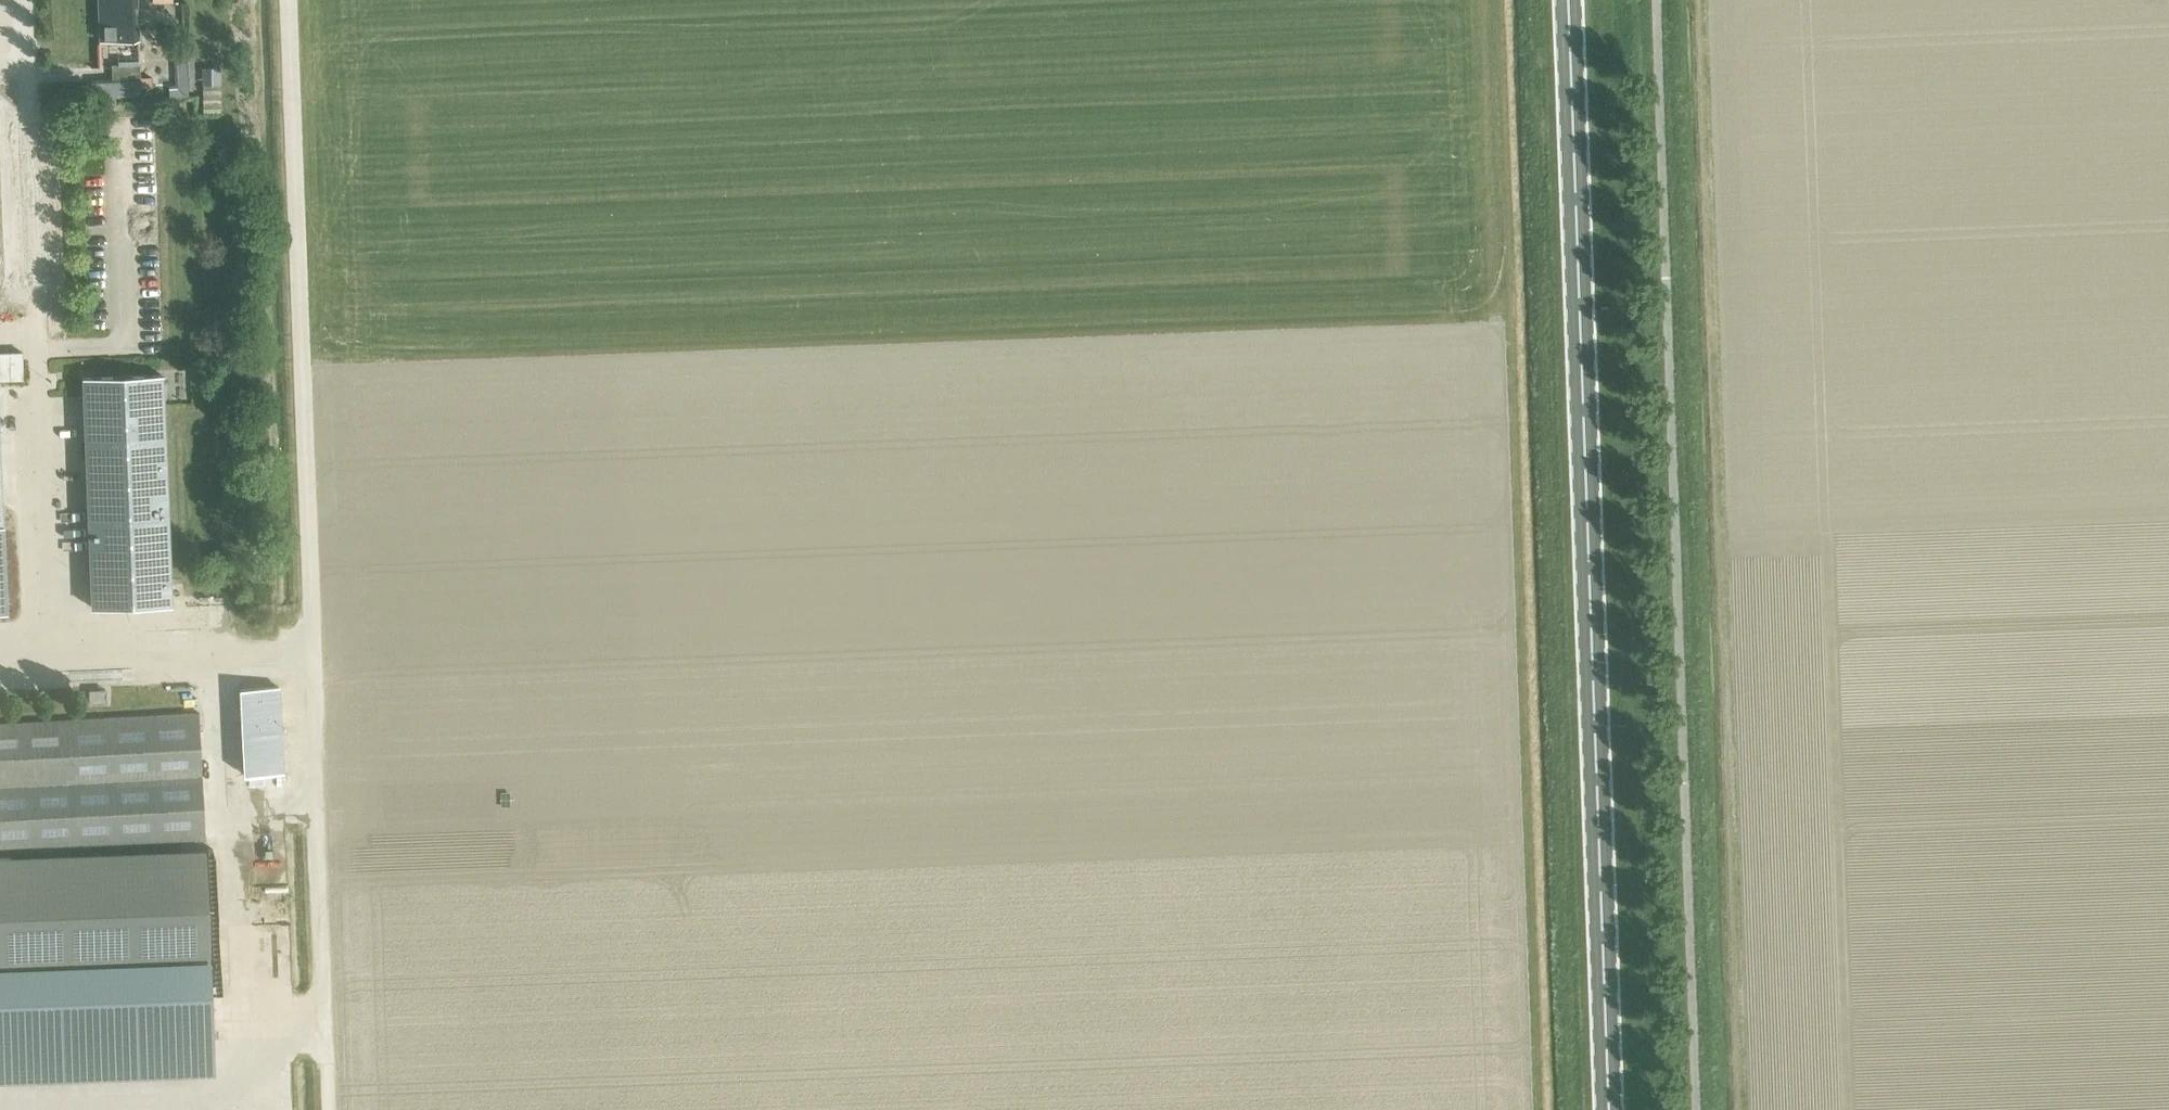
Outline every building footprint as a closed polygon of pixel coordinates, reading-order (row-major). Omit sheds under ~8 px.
[(136,0),(99,0),(100,39),(137,38),(136,0)] [(111,64),(112,95),(140,94),(139,63),(111,64)] [(170,604),(162,375),(82,378),(91,607),(170,604)] [(239,688),(241,732),(243,774),(282,772),(278,686),(239,688)] [(88,690),(89,703),(105,702),(105,689),(88,690)] [(204,839),(197,713),(0,723),(0,850),(204,839)] [(208,961),(204,849),(0,856),(0,969),(208,961)] [(0,969),(0,1078),(212,1071),(208,961),(0,969)]
